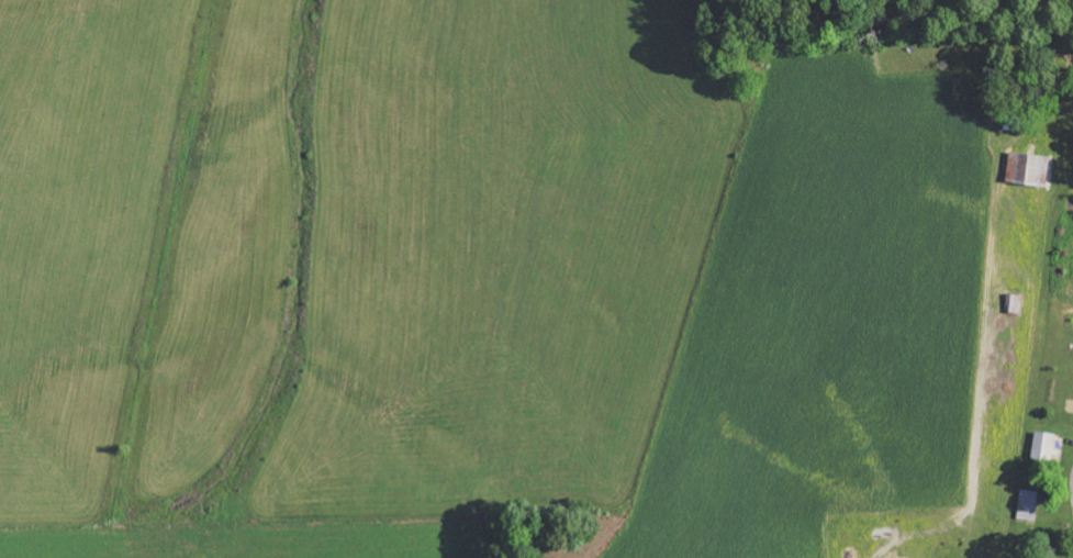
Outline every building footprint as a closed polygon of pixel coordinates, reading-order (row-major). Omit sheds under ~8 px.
[(1046,188),(1051,158),(1010,153),(1006,182),(1046,188)] [(1060,459),(1064,435),(1036,431),(1032,454),(1060,459)] [(1040,492),(1021,490),(1017,519),(1035,522),(1040,492)]
